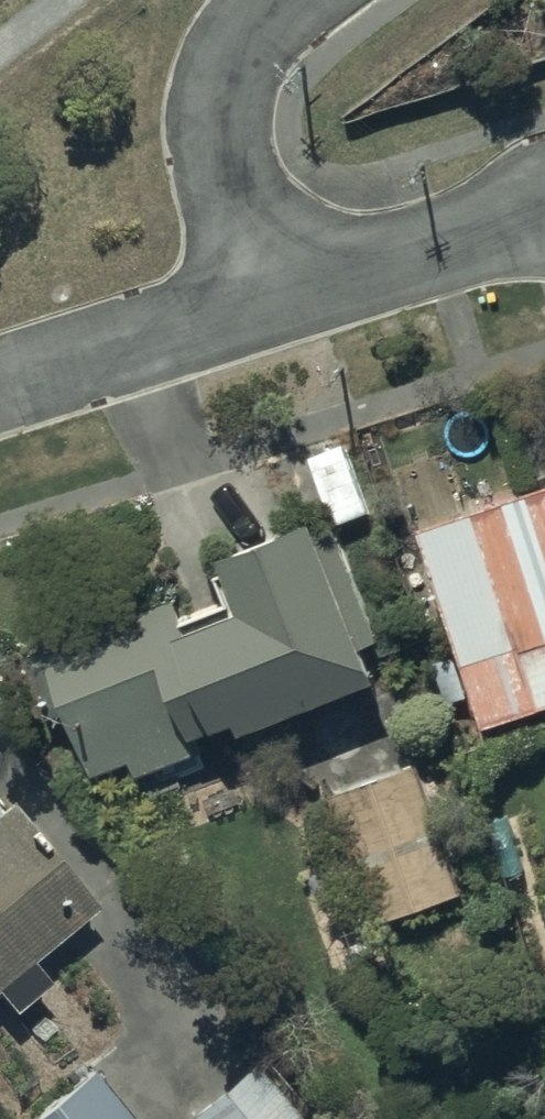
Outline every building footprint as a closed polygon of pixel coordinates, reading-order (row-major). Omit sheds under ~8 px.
[(403,527),(471,727),(544,702),(544,479),(403,527)] [(15,656),(66,783),(121,761),(128,777),(200,748),(197,741),(361,675),(349,647),(366,640),(319,524),(303,531),(300,521),(294,523),(291,518),(198,555),(216,599),(172,616),(164,596),(15,656)] [(335,789),(377,918),(460,891),(419,763),(335,789)] [(0,1013),(36,984),(19,963),(85,910),(0,804),(0,1013)] [(185,1116),(187,1118),(295,1118),(248,1063),(185,1116)] [(33,1118),(127,1118),(89,1073),(33,1118)]
